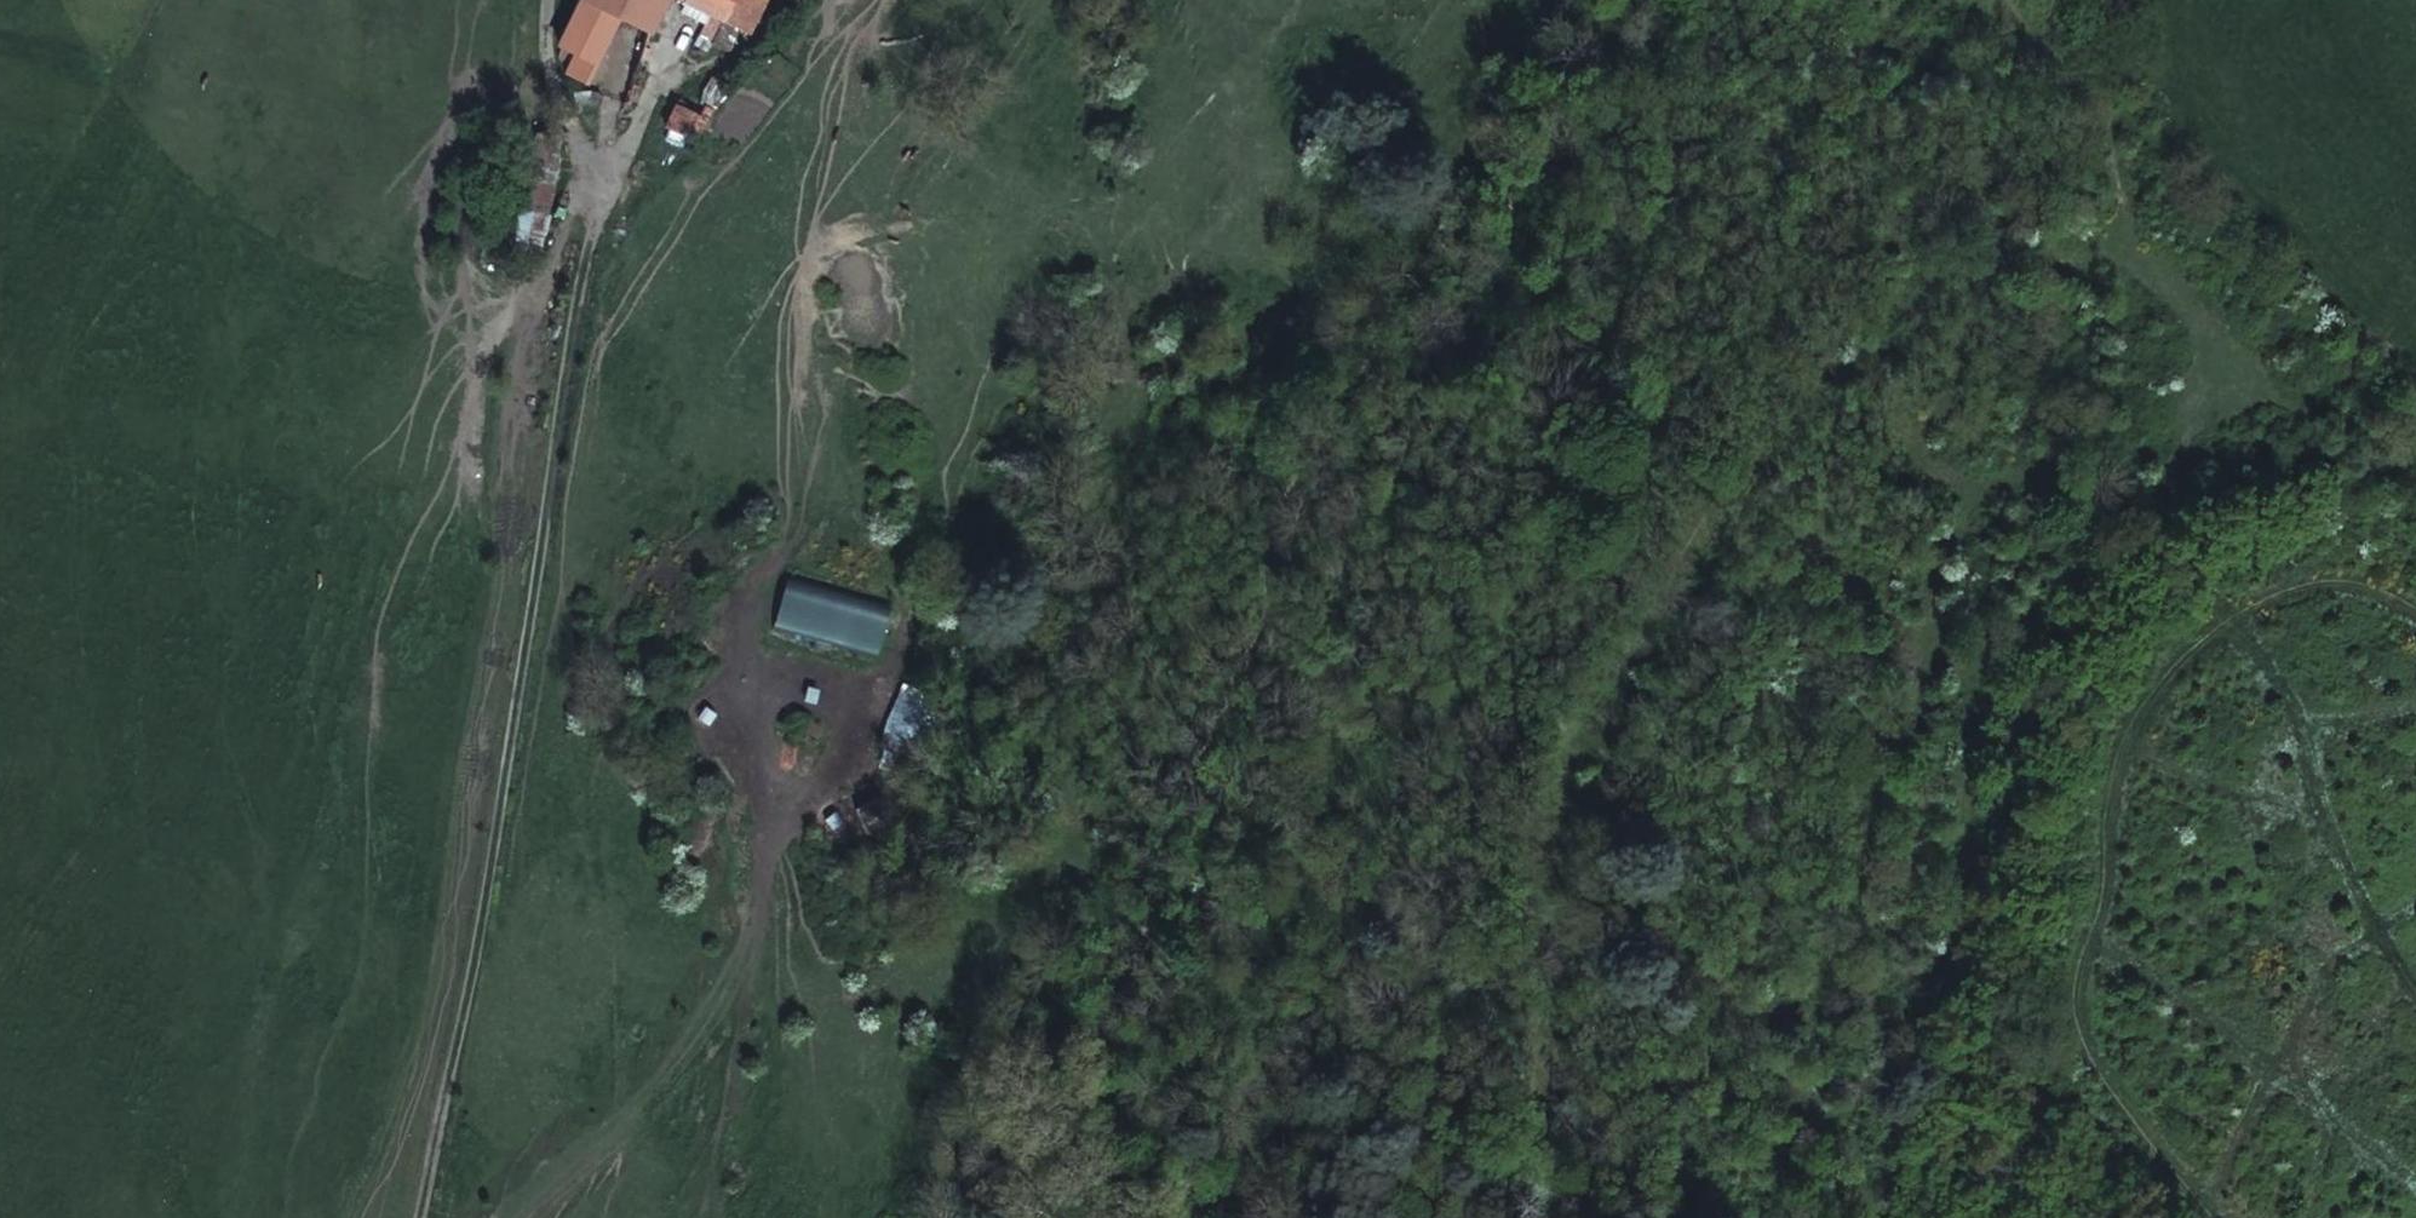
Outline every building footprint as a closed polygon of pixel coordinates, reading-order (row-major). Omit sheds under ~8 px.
[(567,69),(586,78),(626,0),(579,0),(559,38),(577,48),(567,69)] [(712,7),(706,19),(720,26),(726,14),(749,26),(763,0),(697,0),(712,7)] [(678,95),(666,117),(691,131),(703,109),(678,95)] [(876,798),(851,808),(863,839),(887,830),(876,798)]
